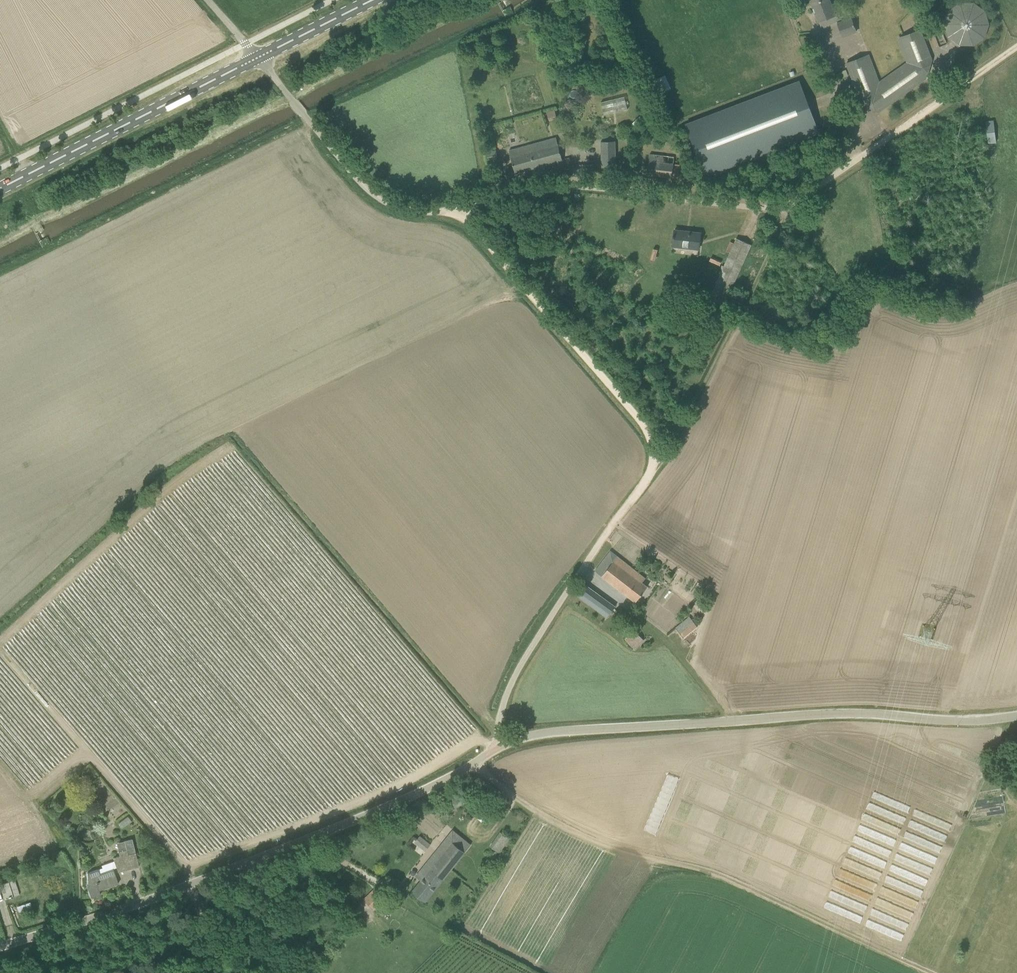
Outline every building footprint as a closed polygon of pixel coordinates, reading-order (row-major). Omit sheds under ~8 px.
[(837,21),(829,0),(811,0),(821,27),(837,21)] [(979,0),(972,0),(941,11),(955,49),(992,35),(979,0)] [(852,18),(838,23),(843,37),(856,31),(852,18)] [(880,112),(927,79),(932,60),(920,31),(897,40),(907,63),(877,84),(866,56),(847,63),(859,97),(863,107),(880,112)] [(779,89),(770,93),(772,97),(765,100),(763,96),(754,100),(755,100),(725,114),(725,113),(716,117),(718,121),(711,124),(710,120),(701,124),(705,133),(687,141),(705,181),(818,130),(800,90),(783,98),(779,89)] [(626,96),(603,100),(605,112),(628,108),(626,96)] [(555,109),(547,110),(548,118),(556,117),(555,109)] [(987,120),(987,142),(995,142),(995,119),(987,120)] [(563,160),(563,159),(558,144),(556,137),(509,150),(515,172),(563,160)] [(616,166),(615,141),(601,141),(602,167),(616,166)] [(650,154),(648,174),(672,177),(675,157),(650,154)] [(689,233),(675,231),(673,246),(699,249),(701,233),(689,231),(689,233)] [(737,238),(734,244),(730,242),(726,251),(730,253),(712,293),(727,300),(751,244),(737,238)] [(646,578),(611,550),(595,570),(636,602),(648,586),(642,582),(646,578)] [(582,582),(574,593),(607,617),(615,606),(582,582)] [(698,626),(690,616),(676,628),(684,638),(698,626)] [(635,649),(645,640),(635,630),(626,638),(635,649)] [(82,774),(82,785),(90,785),(90,774),(82,774)] [(461,795),(452,799),(455,807),(465,802),(461,795)] [(425,901),(465,852),(471,844),(453,830),(416,876),(421,880),(412,891),(425,901)] [(416,843),(426,850),(431,843),(421,836),(416,843)] [(113,858),(118,872),(139,867),(136,853),(128,855),(127,849),(118,851),(120,856),(113,858)] [(99,890),(118,883),(113,868),(100,873),(98,869),(87,873),(88,885),(87,886),(91,898),(101,894),(99,890)] [(17,880),(21,893),(36,889),(32,876),(17,880)] [(14,880),(0,884),(4,896),(18,892),(14,880)]
